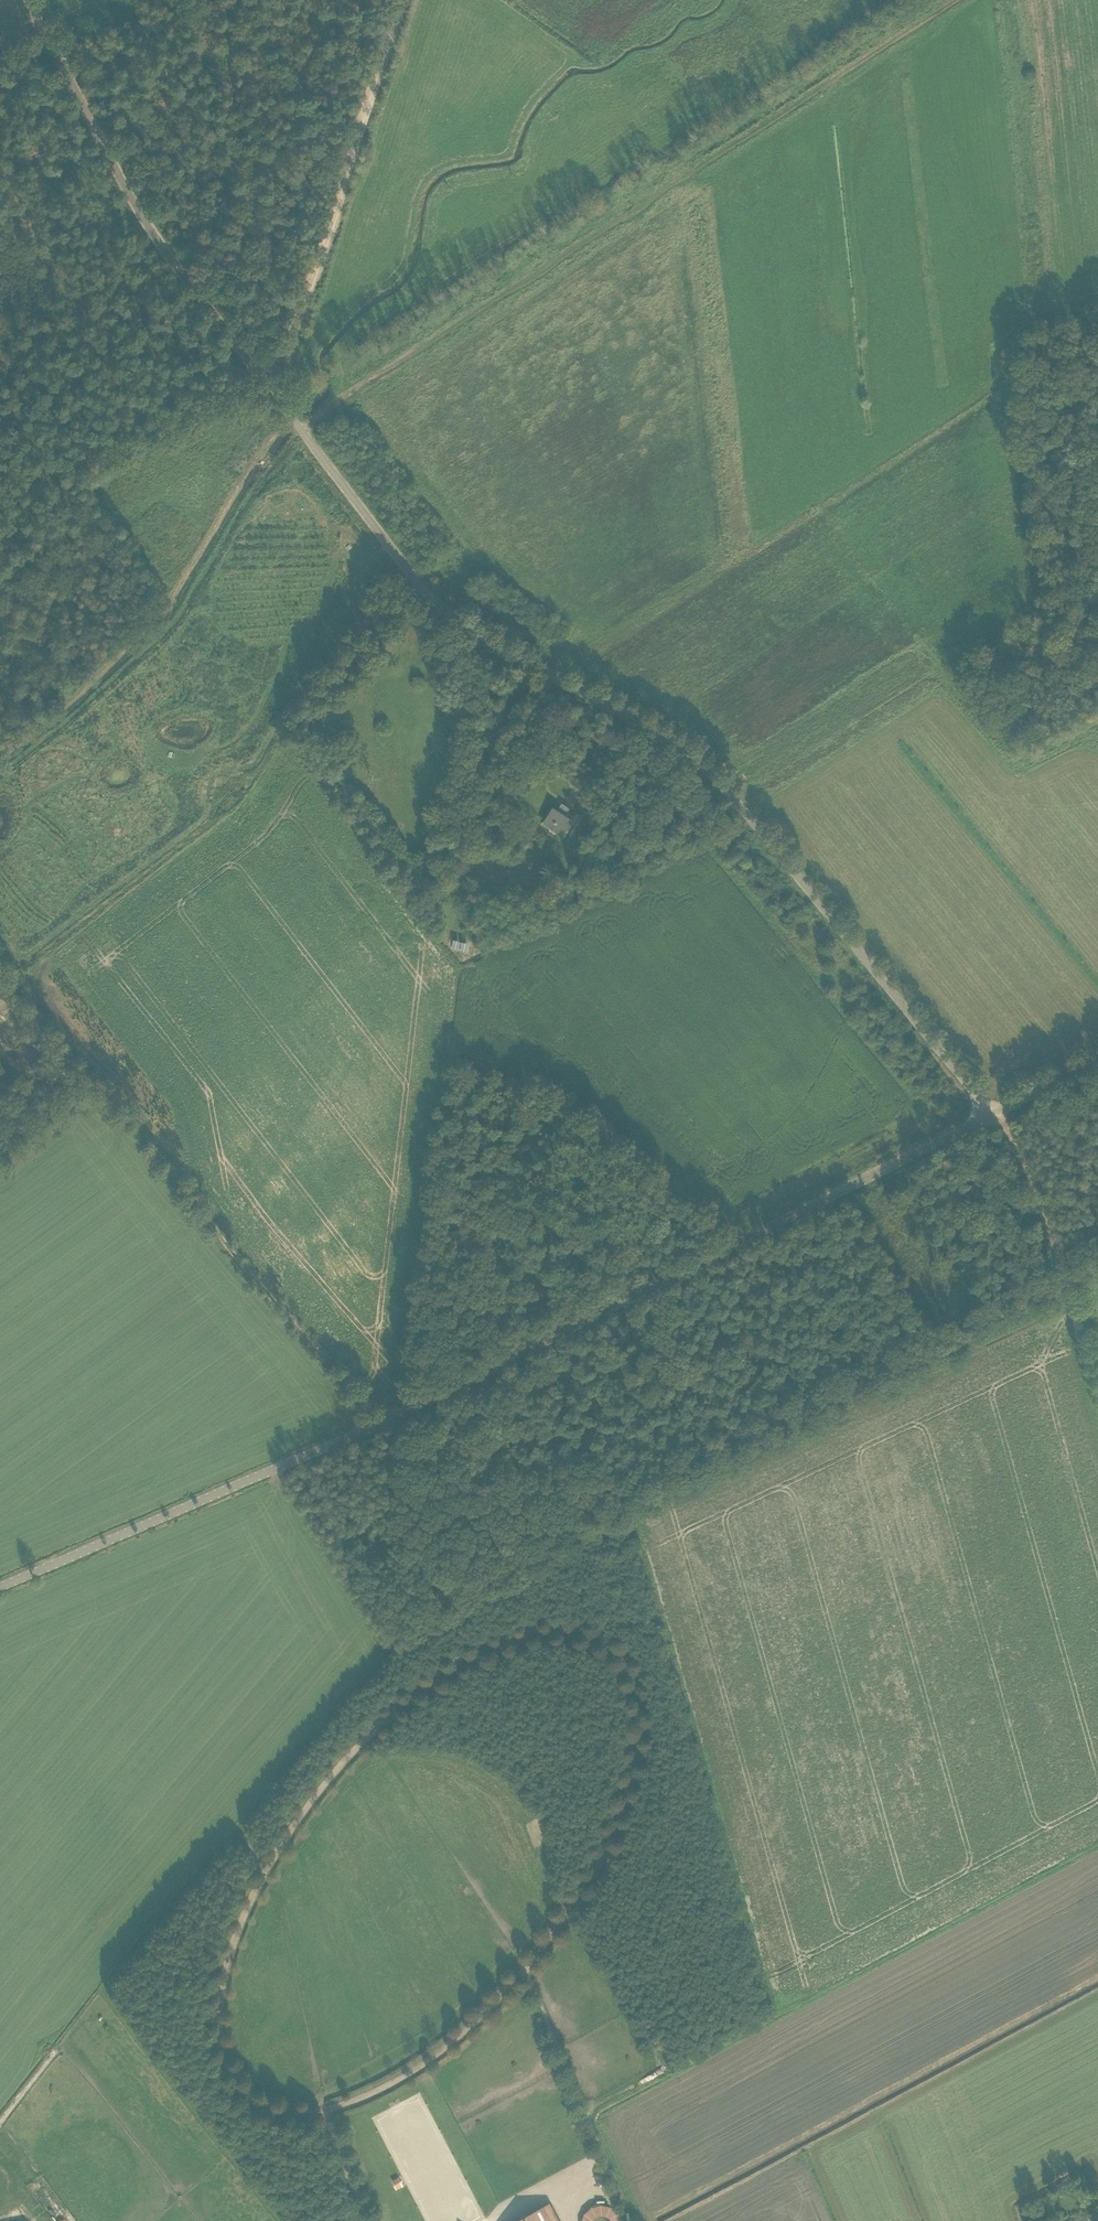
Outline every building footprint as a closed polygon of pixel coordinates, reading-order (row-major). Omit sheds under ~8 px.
[(170,530),(176,522),(169,516),(163,524),(170,530)] [(152,563),(164,572),(169,565),(157,556),(152,563)] [(572,820),(575,817),(568,812),(570,809),(562,803),(557,811),(553,808),(547,817),(567,830),(572,821),(572,820)] [(600,851),(605,855),(616,841),(610,837),(600,851)] [(452,947),(468,952),(471,943),(455,938),(452,947)] [(547,2205),(517,2220),(555,2220),(547,2205)] [(623,2206),(585,2205),(584,2220),(623,2220),(623,2206)]
